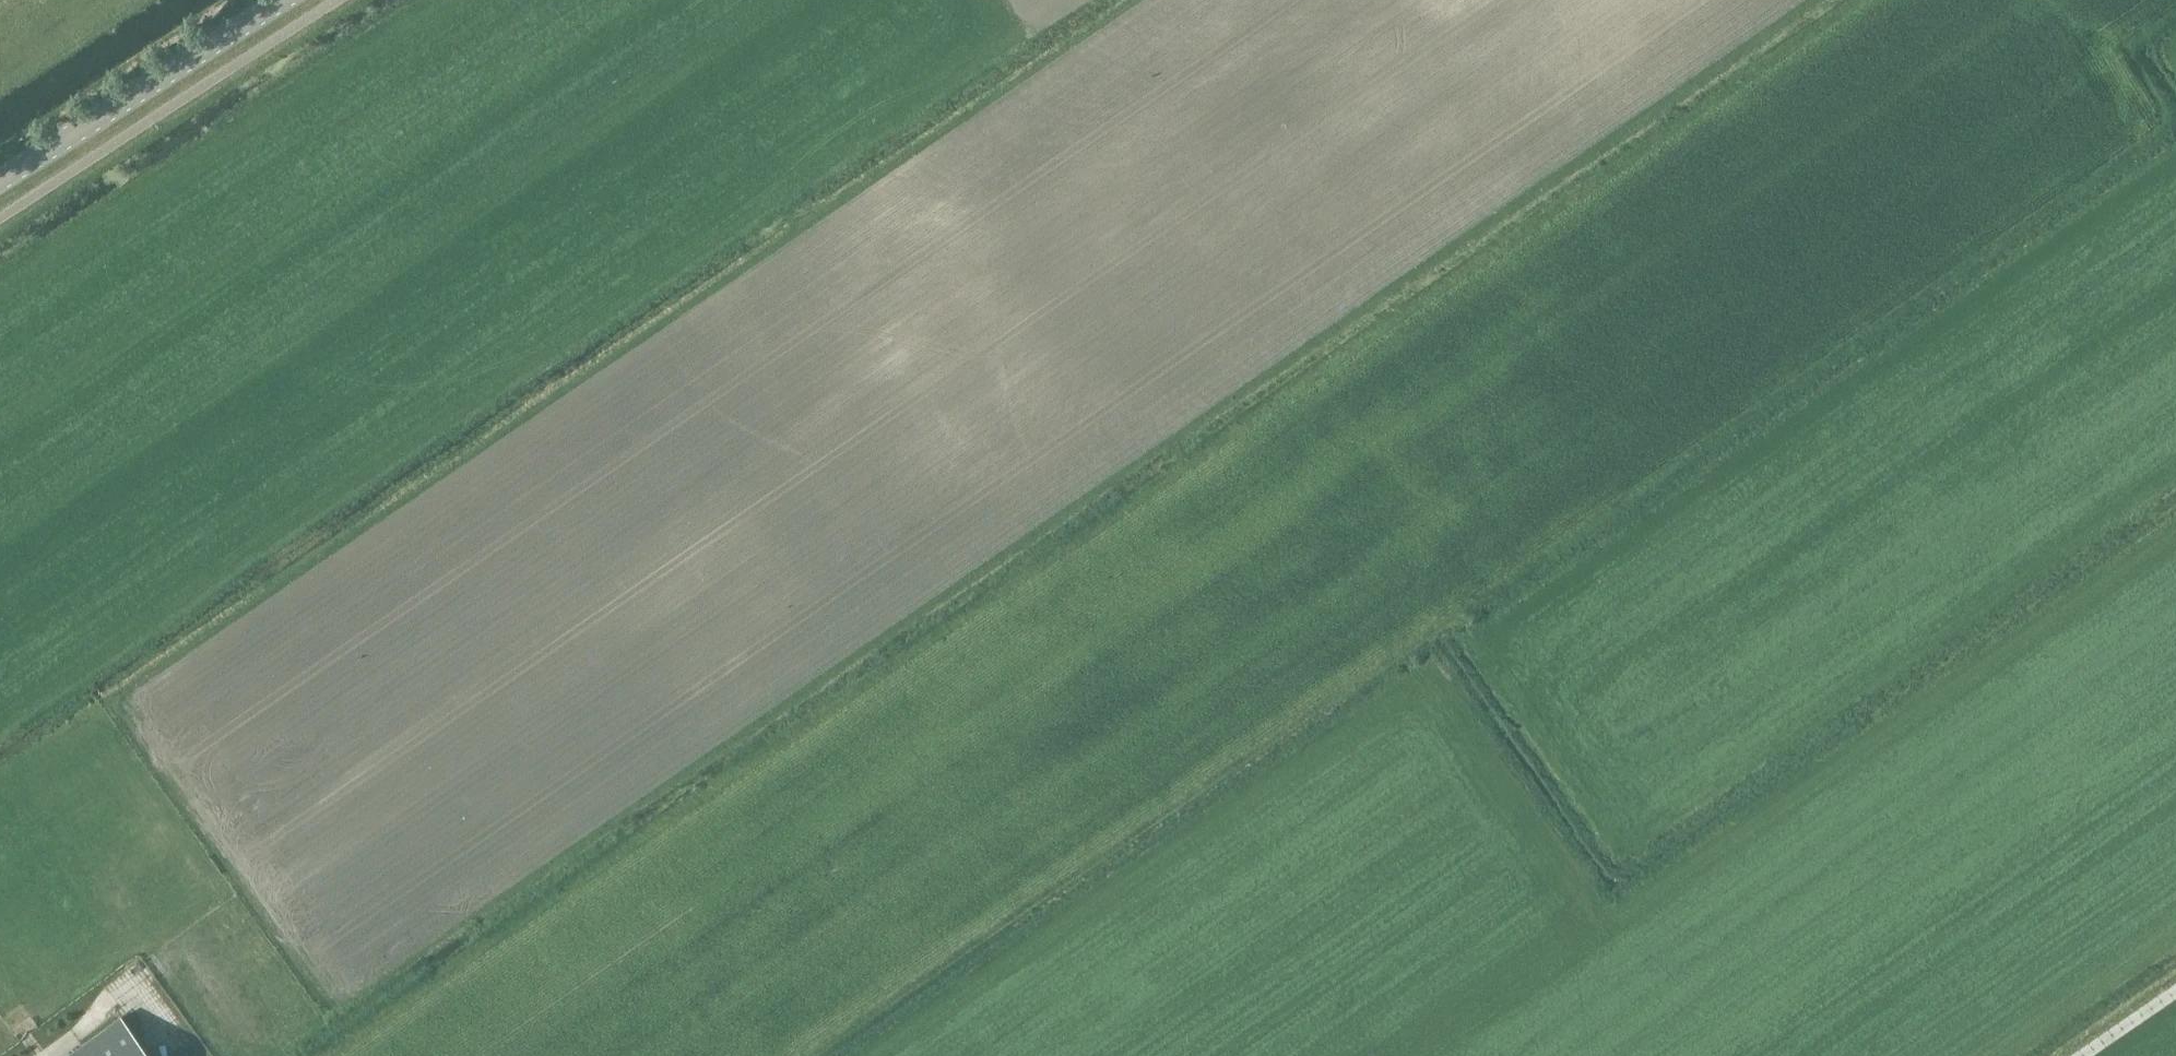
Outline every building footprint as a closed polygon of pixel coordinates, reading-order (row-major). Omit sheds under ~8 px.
[(63,1055),(154,1055),(122,1012),(63,1055)]
